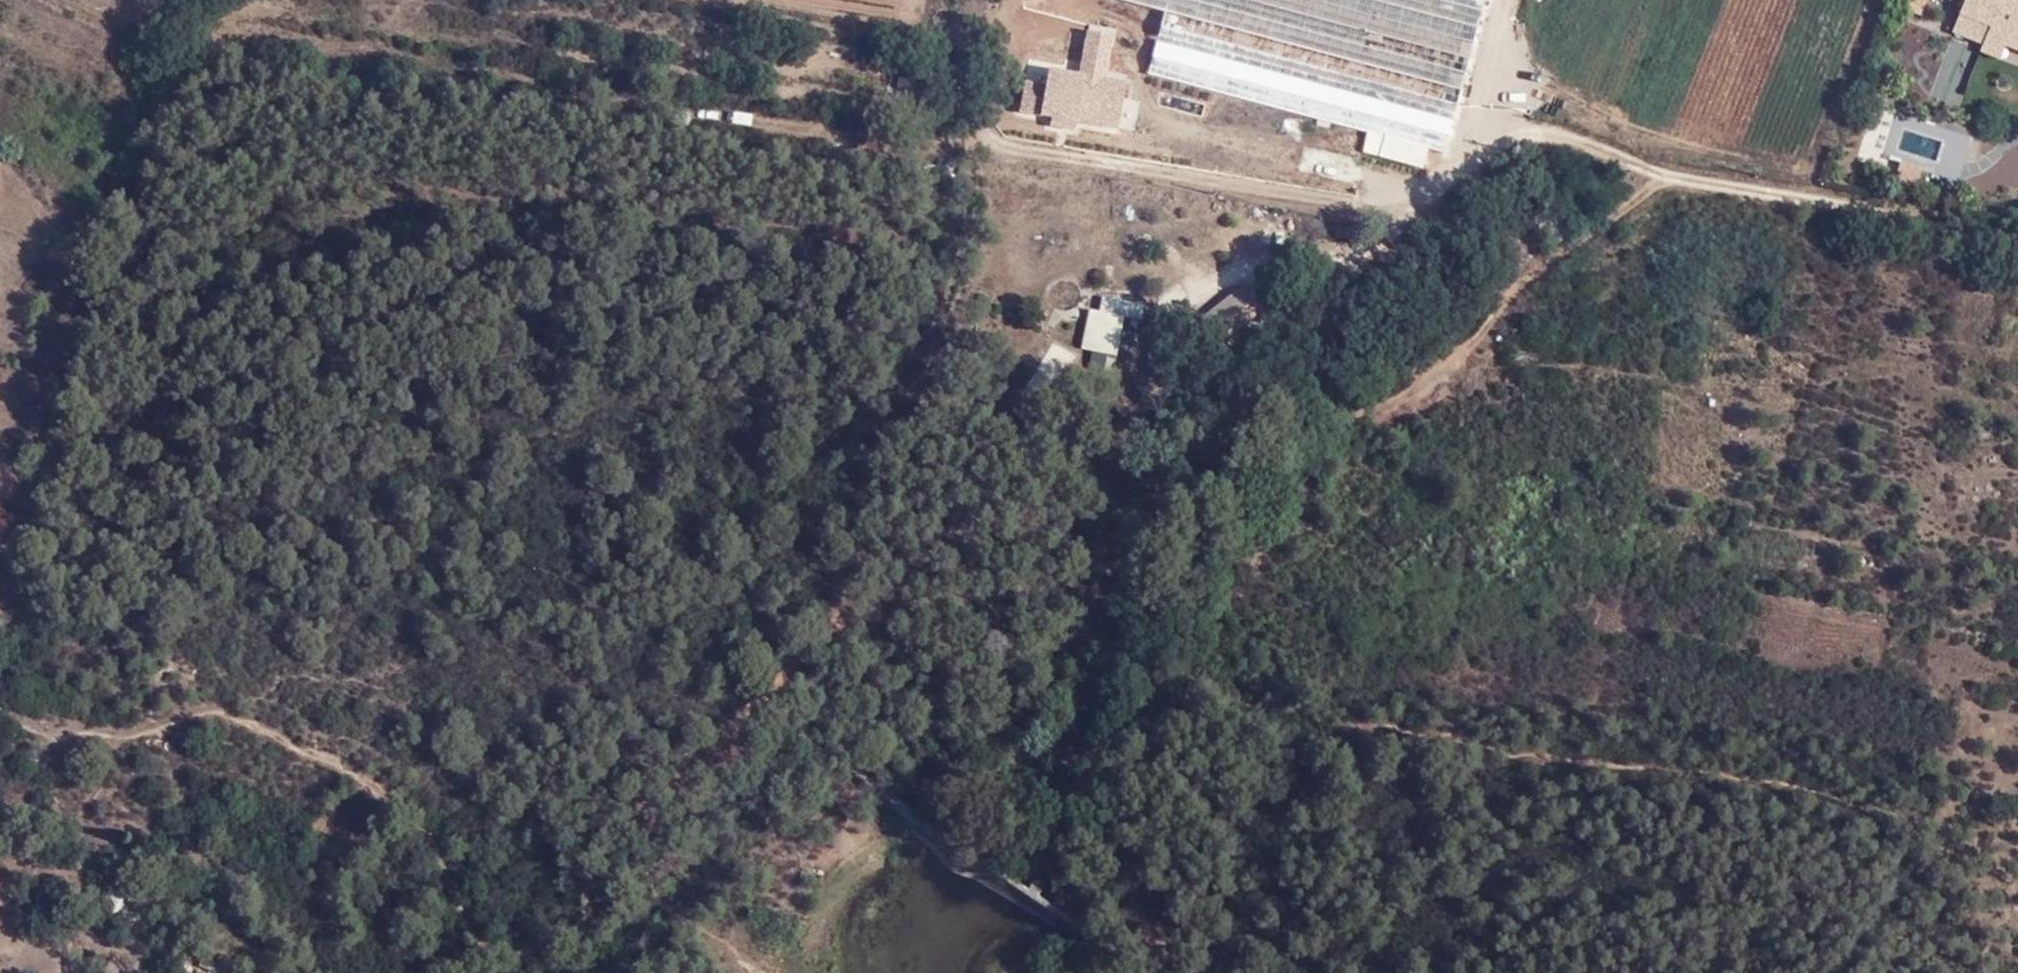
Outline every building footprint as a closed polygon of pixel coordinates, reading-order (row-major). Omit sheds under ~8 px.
[(1442,150),(1482,0),(1024,0),(1022,5),(1128,35),(1120,65),(1442,150)] [(1958,16),(1989,27),(1984,41),(2017,54),(2017,0),(1964,0),(1958,16)] [(1951,35),(1981,46),(1984,41),(1989,27),(1958,16),(1951,35)] [(1125,82),(1048,69),(1041,114),(1118,126),(1125,82)]
